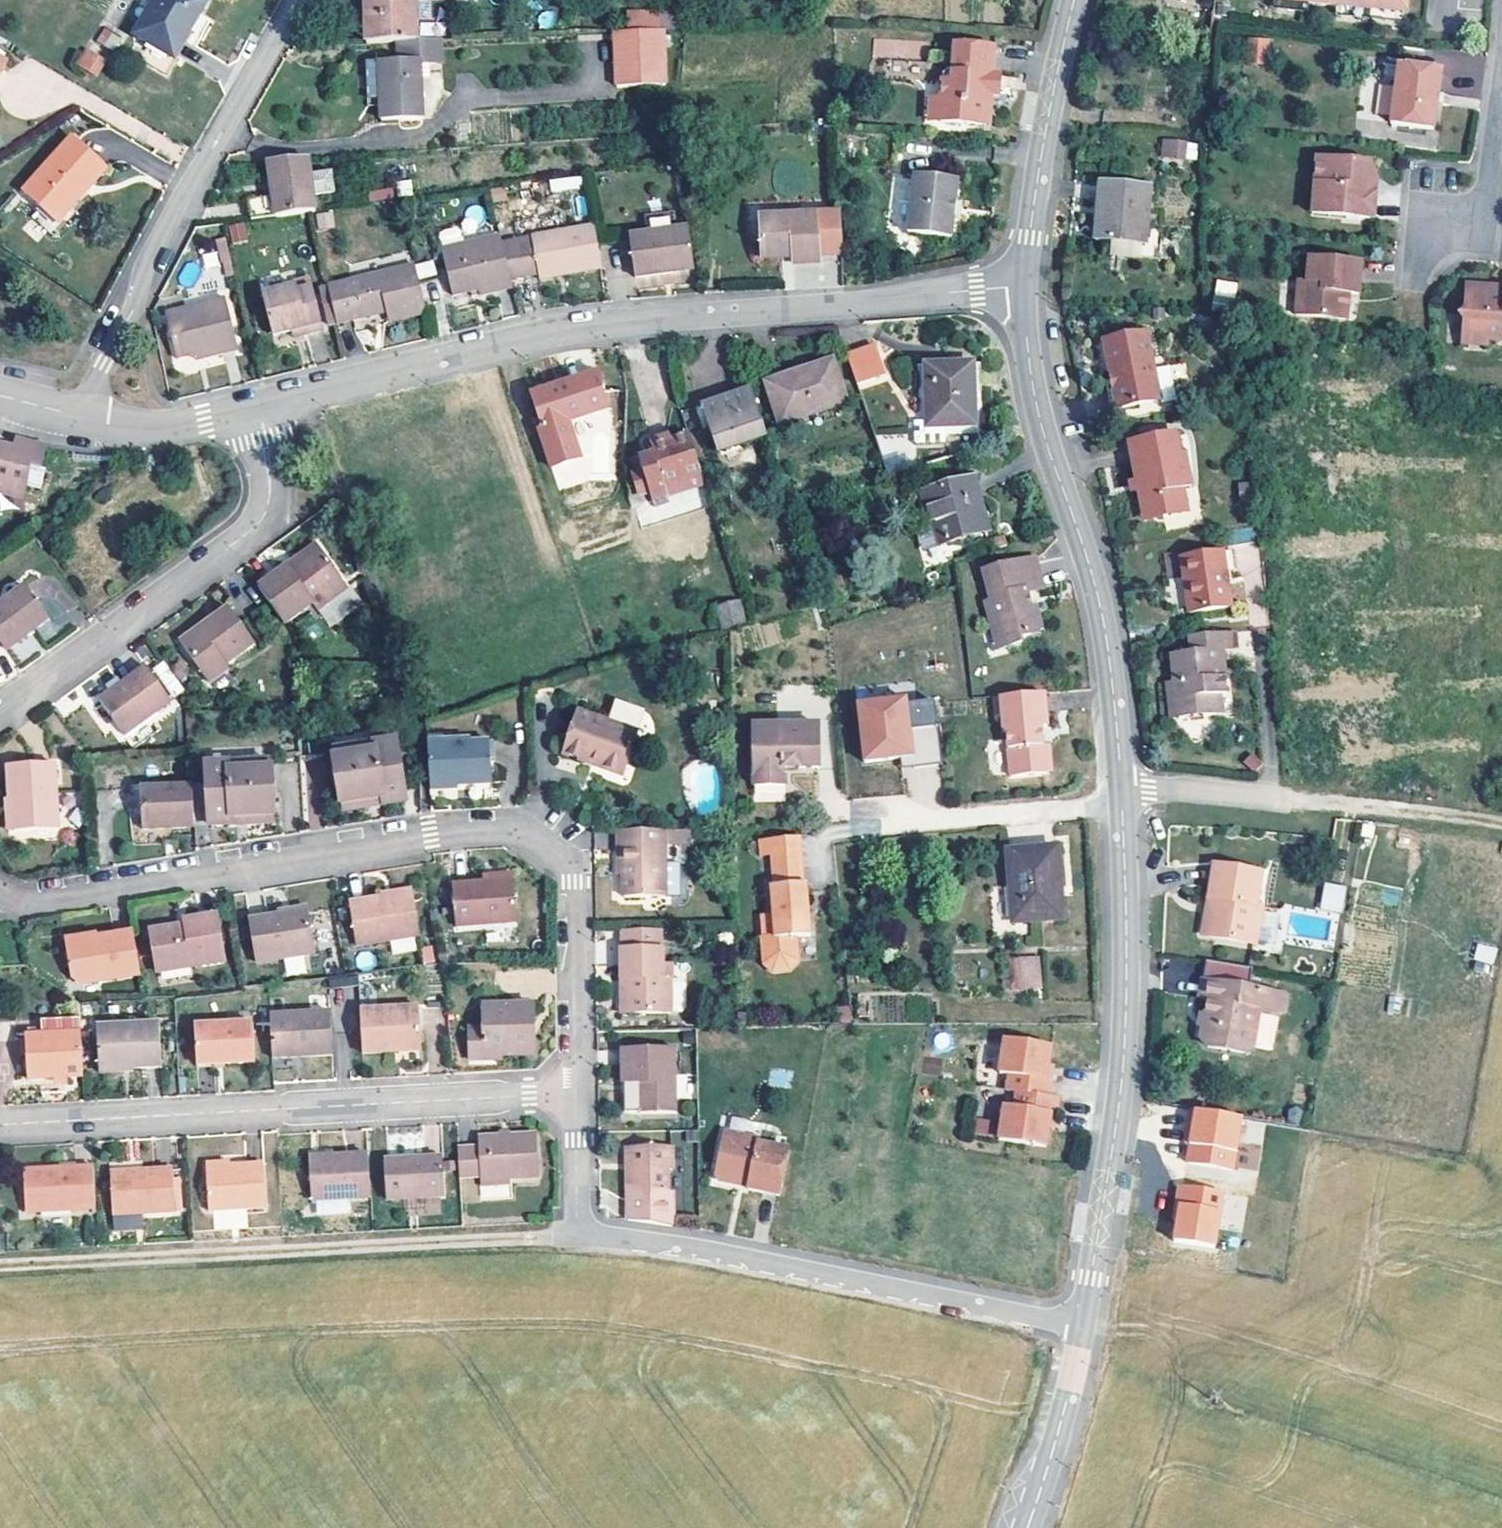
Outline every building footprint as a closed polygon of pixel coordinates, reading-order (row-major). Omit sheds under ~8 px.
[(206,0),(155,0),(134,36),(150,44),(141,60),(167,75),(178,56),(174,53),(183,38),(185,40),(208,1),(206,0)] [(417,40),(416,1),(430,0),(366,0),(367,42),(397,41),(417,40)] [(1275,3),(1318,6),(1347,9),(1416,15),(1418,0),(1275,0),(1275,3)] [(1318,16),(1318,6),(1275,3),(1274,12),(1318,16)] [(1416,15),(1347,9),(1346,19),(1416,24),(1416,15)] [(629,17),(629,32),(659,31),(659,16),(629,17)] [(419,22),(419,35),(439,36),(439,23),(419,22)] [(121,40),(104,31),(97,43),(114,53),(121,40)] [(629,32),(616,32),(618,87),(667,85),(665,31),(659,31),(629,32)] [(420,85),(419,61),(427,60),(426,40),(417,40),(397,41),(398,62),(380,62),(381,87),(420,85)] [(426,40),(427,60),(440,60),(439,40),(426,40)] [(873,42),(874,56),(896,54),(895,41),(873,42)] [(1248,65),(1268,66),(1270,43),(1250,41),(1248,65)] [(946,83),(944,103),(943,124),(990,126),(992,96),(997,97),(1004,97),(1004,76),(996,75),(997,48),(958,47),(956,83),(946,83)] [(108,64),(86,51),(76,67),(98,80),(108,64)] [(1446,72),(1403,70),(1401,128),(1443,130),(1446,72)] [(420,85),(381,87),(382,121),(421,120),(420,85)] [(932,123),(943,124),(944,103),(934,102),(932,123)] [(1175,156),(1176,139),(1164,137),(1162,155),(1175,156)] [(23,192),(58,223),(106,170),(71,139),(23,192)] [(1185,157),(1187,140),(1176,139),(1175,156),(1185,157)] [(1325,156),(1322,183),(1337,201),(1355,203),(1354,215),(1380,218),(1384,189),(1374,187),(1375,178),(1377,163),(1325,156)] [(273,215),(314,210),(307,158),(267,161),(271,196),(273,215)] [(955,240),(957,220),(958,204),(960,182),(915,179),(910,237),(955,240)] [(1102,204),(1100,240),(1148,243),(1151,187),(1101,183),(1099,204),(1102,204)] [(1337,201),(1322,183),(1319,211),(1354,215),(1355,203),(1337,201)] [(370,204),(395,199),(393,189),(368,194),(370,204)] [(271,196),(247,198),(249,217),(273,215),(271,196)] [(967,204),(958,204),(957,220),(965,221),(967,204)] [(1102,204),(1099,204),(1096,204),(1094,240),(1100,240),(1102,204)] [(319,232),(335,229),(333,214),(316,216),(319,232)] [(761,218),(763,260),(794,258),(794,266),(819,264),(818,257),(842,256),(840,214),(761,218)] [(244,224),(228,227),(232,245),(248,241),(244,224)] [(438,230),(440,244),(462,240),(460,226),(438,230)] [(594,229),(501,244),(510,281),(536,277),(537,281),(601,270),(594,229)] [(674,270),(693,267),(688,229),(630,239),(636,279),(674,273),(674,270)] [(477,289),(479,295),(480,298),(512,290),(510,281),(501,244),(499,236),(442,250),(452,295),(469,291),(477,289)] [(225,239),(216,241),(222,264),(223,264),(226,278),(234,276),(225,239)] [(1363,293),(1367,262),(1314,256),(1312,279),(1303,279),(1300,313),(1350,318),(1352,305),(1348,301),(1349,292),(1353,292),(1363,293)] [(434,261),(416,263),(418,278),(436,275),(434,261)] [(335,322),(385,309),(391,308),(394,319),(424,312),(413,263),(326,284),(329,297),(335,322)] [(1215,295),(1234,298),(1237,282),(1218,279),(1215,295)] [(298,292),(311,288),(309,281),(296,284),(298,292)] [(270,333),(290,327),(304,324),(305,330),(321,326),(311,288),(298,292),(296,284),(261,292),(270,333)] [(320,285),(323,298),(329,297),(326,284),(320,285)] [(470,297),(479,295),(477,289),(469,291),(470,297)] [(1495,298),(1495,293),(1479,291),(1470,300),(1469,316),(1463,320),(1468,326),(1467,339),(1490,341),(1490,344),(1501,345),(1501,298),(1495,298)] [(177,355),(194,351),(203,348),(205,355),(236,347),(223,296),(165,310),(177,355)] [(329,323),(335,322),(329,297),(323,298),(329,323)] [(387,321),(394,319),(391,308),(385,309),(387,321)] [(291,333),(305,330),(304,324),(290,327),(291,333)] [(1110,346),(1121,384),(1129,412),(1170,401),(1152,335),(1110,346)] [(1490,341),(1467,339),(1466,349),(1489,351),(1490,344),(1490,341)] [(196,357),(205,355),(203,348),(194,351),(196,357)] [(875,354),(851,361),(861,392),(885,385),(875,354)] [(835,367),(770,389),(783,428),(848,406),(835,367)] [(969,368),(923,371),(927,425),(927,432),(938,431),(972,429),(969,368)] [(599,375),(569,385),(601,383),(599,375)] [(601,383),(569,385),(568,395),(552,397),(551,391),(531,398),(542,432),(539,433),(551,470),(580,461),(568,424),(607,411),(601,392),(604,391),(601,383)] [(1129,412),(1121,384),(1114,385),(1122,414),(1129,412)] [(569,385),(551,391),(552,397),(568,395),(569,385)] [(720,457),(768,440),(752,394),(704,410),(720,457)] [(927,432),(927,425),(915,425),(915,443),(939,442),(938,431),(927,432)] [(1147,513),(1164,509),(1165,514),(1187,510),(1183,490),(1192,488),(1185,451),(1181,452),(1178,434),(1133,442),(1140,476),(1142,488),(1147,513)] [(668,493),(706,481),(693,441),(655,453),(657,460),(641,465),(656,512),(672,507),(668,493)] [(22,492),(29,467),(38,468),(42,450),(15,444),(13,451),(0,448),(0,488),(22,492)] [(906,457),(885,464),(889,477),(911,470),(906,457)] [(551,470),(558,492),(587,482),(580,461),(551,470)] [(973,483),(923,498),(938,549),(988,534),(973,483)] [(1240,504),(1257,503),(1256,485),(1238,486),(1240,504)] [(1148,518),(1165,514),(1164,509),(1147,513),(1148,518)] [(296,570),(329,547),(325,541),(292,564),(296,570)] [(356,585),(329,547),(296,570),(292,564),(263,585),(288,620),(319,597),(326,606),(356,585)] [(1235,551),(1224,553),(1226,573),(1238,572),(1235,551)] [(1224,553),(1181,558),(1189,614),(1231,609),(1226,573),(1224,553)] [(1036,556),(983,571),(990,597),(984,599),(989,620),(996,618),(1003,645),(1020,641),(1020,635),(1038,630),(1040,625),(1037,608),(1031,608),(1027,592),(1043,588),(1036,556)] [(356,585),(326,606),(339,622),(371,599),(359,582),(356,585)] [(0,605),(0,644),(6,653),(49,622),(25,587),(0,605)] [(716,604),(721,628),(746,622),(740,598),(716,604)] [(207,633),(188,646),(215,681),(232,669),(228,662),(258,640),(233,607),(204,629),(207,633)] [(185,642),(188,646),(207,633),(204,629),(185,642)] [(1190,653),(1216,650),(1223,650),(1233,649),(1231,634),(1222,635),(1188,638),(1190,653)] [(1216,650),(1190,653),(1174,654),(1177,684),(1180,719),(1220,716),(1219,695),(1227,694),(1225,678),(1219,678),(1216,650)] [(1219,678),(1225,678),(1223,650),(1216,650),(1219,678)] [(104,700),(129,735),(175,700),(150,666),(104,700)] [(1180,719),(1177,684),(1167,685),(1171,720),(1180,719)] [(871,688),(874,712),(858,714),(861,747),(898,743),(910,742),(911,753),(940,750),(935,701),(903,705),(901,685),(871,688)] [(1006,774),(1041,771),(1039,743),(1038,724),(1043,724),(1041,690),(989,696),(990,714),(997,713),(999,731),(1002,731),(1006,774)] [(611,711),(606,725),(635,735),(639,721),(611,711)] [(635,735),(606,725),(580,716),(566,757),(583,762),(584,756),(599,761),(597,767),(621,775),(635,735)] [(751,727),(753,788),(784,787),(783,770),(783,763),(798,762),(798,769),(817,768),(814,725),(751,727)] [(899,755),(911,753),(910,742),(898,743),(899,755)] [(1039,743),(1041,771),(1049,770),(1046,742),(1039,743)] [(381,754),(338,761),(346,806),(389,799),(389,805),(411,801),(401,743),(380,747),(381,754)] [(495,743),(434,744),(436,786),(496,784),(495,743)] [(337,754),(338,761),(381,754),(380,747),(337,754)] [(583,762),(597,767),(599,761),(584,756),(583,762)] [(1262,765),(1252,756),(1244,765),(1254,774),(1262,765)] [(8,767),(10,802),(13,801),(15,832),(58,830),(54,764),(8,767)] [(274,764),(232,767),(232,774),(275,773),(274,764)] [(234,819),(277,817),(275,773),(232,774),(232,767),(210,768),(213,828),(235,826),(234,819)] [(146,831),(199,829),(196,785),(144,787),(146,831)] [(347,812),(389,805),(389,799),(346,806),(347,812)] [(234,819),(235,826),(277,824),(277,817),(234,819)] [(1374,827),(1363,825),(1361,837),(1372,838),(1374,827)] [(661,833),(662,847),(693,846),(692,832),(661,833)] [(622,849),(623,877),(622,898),(662,896),(662,858),(662,847),(661,833),(617,834),(617,849),(622,849)] [(795,937),(810,936),(806,885),(803,885),(801,855),(798,855),(797,838),(769,840),(771,857),(773,887),(770,887),(772,918),(774,939),(763,940),(761,940),(763,966),(772,972),(789,970),(797,961),(795,937)] [(769,840),(759,841),(761,857),(771,857),(769,840)] [(1007,852),(1012,923),(1062,919),(1057,848),(1007,852)] [(675,893),(674,860),(670,858),(662,858),(662,896),(671,897),(675,893)] [(1214,938),(1270,949),(1276,917),(1267,916),(1275,875),(1227,865),(1214,938)] [(485,876),(486,883),(516,881),(515,874),(485,876)] [(486,883),(454,885),(456,927),(518,922),(516,881),(486,883)] [(1320,910),(1342,914),(1346,887),(1324,884),(1320,910)] [(389,894),(389,898),(390,901),(421,896),(420,889),(389,894)] [(390,901),(389,898),(357,903),(363,946),(427,936),(421,896),(390,901)] [(286,911),(286,915),(287,917),(313,913),(312,907),(286,911)] [(192,918),(192,922),(194,928),(165,933),(170,968),(230,959),(224,913),(192,918)] [(287,917),(286,915),(255,920),(261,961),(319,952),(313,913),(287,917)] [(772,918),(761,919),(763,940),(774,939),(772,918)] [(194,928),(192,922),(163,926),(165,933),(194,928)] [(138,930),(102,936),(102,940),(71,945),(75,976),(84,984),(145,975),(138,930)] [(628,982),(629,1016),(670,1015),(670,984),(670,978),(664,979),(663,961),(662,932),(650,933),(651,950),(623,950),(619,950),(620,982),(628,982)] [(102,940),(102,936),(101,933),(70,937),(71,945),(102,940)] [(623,950),(651,950),(650,933),(623,933),(623,950)] [(1498,950),(1480,946),(1476,962),(1485,964),(1494,966),(1498,950)] [(1039,959),(1009,962),(1012,994),(1042,991),(1039,959)] [(1483,973),(1485,964),(1476,962),(1474,971),(1483,973)] [(1218,963),(1215,983),(1261,991),(1264,971),(1218,963)] [(628,982),(620,982),(620,1016),(629,1016),(628,982)] [(1261,991),(1215,983),(1211,1001),(1223,1004),(1217,1041),(1218,1048),(1256,1056),(1267,1040),(1271,1015),(1275,993),(1261,991)] [(681,1014),(681,984),(670,984),(670,1015),(681,1014)] [(1297,997),(1275,993),(1271,1015),(1293,1019),(1297,997)] [(1401,999),(1389,997),(1387,1013),(1398,1014),(1401,999)] [(504,1054),(538,1053),(537,1003),(488,1004),(488,1027),(488,1055),(504,1054)] [(366,1009),(369,1052),(425,1050),(423,1007),(366,1009)] [(276,1015),(278,1057),(338,1054),(337,1011),(276,1015)] [(47,1020),(47,1034),(86,1032),(85,1018),(47,1020)] [(104,1065),(125,1064),(134,1064),(135,1066),(167,1065),(164,1022),(101,1026),(104,1065)] [(218,1055),(218,1059),(260,1057),(258,1022),(197,1026),(199,1055),(218,1055)] [(504,1059),(504,1054),(488,1055),(488,1027),(473,1027),(474,1060),(504,1059)] [(31,1077),(88,1075),(86,1032),(47,1034),(28,1034),(31,1077)] [(1050,1045),(1004,1037),(998,1071),(1008,1072),(1006,1088),(1016,1090),(1047,1095),(1050,1078),(1045,1077),(1047,1064),(1050,1045)] [(638,1112),(638,1115),(673,1114),(672,1050),(621,1050),(622,1085),(624,1086),(624,1112),(638,1112)] [(218,1055),(199,1055),(200,1065),(219,1064),(218,1059),(218,1055)] [(1047,1095),(1016,1090),(1013,1106),(1003,1104),(1000,1122),(998,1137),(1044,1145),(1047,1127),(1049,1113),(1054,1114),(1057,1097),(1047,1095)] [(1250,1122),(1200,1112),(1197,1129),(1201,1130),(1198,1147),(1195,1165),(1240,1173),(1250,1122)] [(973,1133),(998,1137),(1000,1122),(976,1118),(973,1133)] [(758,1140),(722,1133),(714,1176),(718,1182),(731,1184),(736,1181),(747,1182),(746,1190),(778,1196),(787,1150),(757,1144),(758,1140)] [(482,1147),(461,1148),(463,1176),(483,1175),(483,1180),(513,1178),(541,1177),(539,1136),(481,1139),(482,1147)] [(625,1146),(625,1163),(630,1163),(631,1169),(625,1169),(625,1218),(671,1225),(670,1192),(664,1191),(665,1169),(671,1169),(671,1146),(625,1146)] [(317,1197),(375,1194),(373,1151),(314,1154),(317,1197)] [(428,1162),(428,1159),(386,1161),(389,1201),(448,1198),(445,1161),(428,1162)] [(266,1166),(231,1169),(231,1173),(210,1174),(212,1214),(269,1209),(266,1166)] [(28,1212),(98,1208),(96,1167),(25,1171),(28,1212)] [(116,1216),(177,1213),(175,1171),(112,1174),(116,1216)] [(1230,1197),(1186,1188),(1182,1208),(1186,1209),(1183,1223),(1179,1243),(1220,1251),(1230,1197)]
